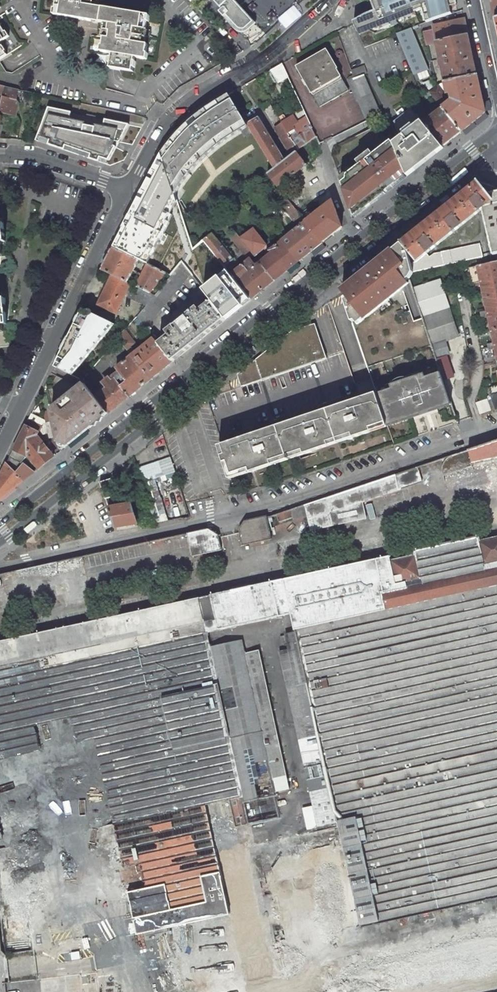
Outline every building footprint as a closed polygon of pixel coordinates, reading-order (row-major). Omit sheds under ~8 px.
[(56,9),(55,9),(54,15),(101,23),(100,30),(110,31),(109,38),(105,38),(103,46),(102,46),(101,52),(113,54),(112,58),(111,58),(110,64),(111,64),(111,68),(132,71),(133,67),(135,68),(136,62),(134,61),(135,57),(147,59),(148,53),(147,53),(151,31),(146,30),(147,22),(148,22),(149,16),(103,8),(104,1),(97,0),(53,0),(58,1),(56,9)] [(222,10),(220,12),(237,31),(241,33),(244,33),(246,32),(249,30),(257,23),(235,0),(213,0),(222,10)] [(354,25),(359,36),(379,28),(380,30),(391,26),(390,24),(405,18),(406,20),(416,16),(415,14),(422,11),(423,13),(426,23),(451,14),(450,9),(456,8),(455,0),(373,0),(372,1),(377,13),(366,17),(354,25)] [(445,83),(477,75),(465,19),(434,26),(433,27),(434,30),(424,32),(427,45),(436,43),(440,59),(439,59),(441,67),(444,79),(445,83)] [(9,36),(6,32),(5,32),(0,25),(0,42),(9,36)] [(413,28),(396,34),(401,46),(401,45),(416,40),(418,39),(413,28)] [(110,31),(100,30),(99,37),(105,38),(109,38),(110,31)] [(215,45),(222,39),(213,30),(207,35),(215,45)] [(414,75),(428,69),(416,40),(401,45),(414,75)] [(328,52),(298,69),(303,79),(306,85),(312,94),(313,94),(320,107),(349,91),(337,70),(338,69),(328,52)] [(278,84),(289,78),(282,63),(270,70),(278,84)] [(364,66),(351,70),(353,76),(355,79),(364,76),(368,74),(364,66)] [(485,113),(477,75),(445,83),(447,94),(450,94),(452,99),(450,99),(451,101),(450,102),(438,87),(437,88),(430,93),(442,109),(462,132),(485,113)] [(364,76),(355,79),(353,76),(351,77),(352,79),(349,80),(358,102),(359,101),(366,118),(380,113),(364,76)] [(445,83),(444,79),(435,81),(437,88),(438,87),(442,83),(445,83)] [(0,85),(0,94),(3,95),(0,110),(0,113),(13,116),(16,106),(19,104),(17,100),(19,89),(0,85)] [(177,134),(156,163),(168,198),(180,180),(193,164),(215,146),(247,126),(229,95),(206,109),(198,115),(183,126),(177,134)] [(420,103),(412,109),(417,116),(425,110),(420,103)] [(120,142),(129,124),(109,120),(109,123),(105,122),(106,120),(96,118),(96,120),(87,118),(87,116),(52,108),(39,136),(51,140),(50,141),(79,151),(79,152),(85,153),(85,152),(109,161),(116,147),(114,146),(115,141),(120,142)] [(407,174),(406,173),(442,147),(423,124),(417,116),(412,109),(411,108),(405,113),(400,117),(393,122),(398,134),(401,137),(393,143),(397,153),(397,154),(406,174),(407,174)] [(442,109),(423,124),(442,147),(461,132),(462,132),(442,109)] [(314,132),(312,128),(307,117),(297,124),(292,116),(286,120),(281,123),(288,133),(294,129),(301,124),(306,132),(293,142),(299,150),(316,137),(314,132)] [(284,158),(260,118),(258,119),(259,120),(258,120),(282,159),(284,158)] [(258,120),(259,120),(258,119),(247,126),(274,169),(283,162),(282,159),(258,120)] [(290,136),(288,133),(281,123),(274,127),(290,153),(292,155),(299,150),(293,142),(290,136)] [(320,145),(316,137),(299,150),(292,155),(283,162),(274,169),(267,174),(275,185),(278,187),(322,153),(320,145)] [(347,179),(342,183),(354,217),(405,176),(405,175),(406,174),(397,154),(397,153),(393,143),(391,140),(347,175),(347,179)] [(283,162),(292,155),(290,153),(284,158),(282,159),(283,162)] [(182,262),(193,248),(178,205),(166,199),(154,166),(114,247),(138,259),(148,264),(167,273),(171,275),(182,262)] [(401,244),(413,272),(449,264),(483,257),(480,244),(434,254),(429,258),(427,254),(482,209),(493,255),(496,254),(496,189),(479,182),(401,244)] [(284,195),(278,187),(275,185),(270,188),(279,200),(284,195)] [(291,190),(284,195),(287,198),(288,200),(294,195),(291,190)] [(288,200),(292,205),(300,214),(309,207),(306,202),(303,199),(297,192),(294,195),(288,200)] [(292,205),(288,200),(287,198),(279,205),(285,212),(286,210),(292,205)] [(333,201),(306,222),(323,243),(342,227),(333,201)] [(300,214),(292,205),(286,210),(299,228),(306,222),(300,214)] [(288,236),(282,242),(298,262),(323,243),(306,222),(299,228),(291,235),(289,233),(287,235),(288,236)] [(254,255),(266,246),(254,229),(241,239),(253,255),(254,255)] [(212,234),(203,240),(228,271),(236,265),(232,261),(233,260),(212,234)] [(248,259),(253,255),(241,239),(237,234),(232,238),(248,259)] [(401,244),(342,291),(352,322),(355,321),(358,324),(409,284),(407,281),(410,279),(413,272),(401,244)] [(114,247),(102,271),(113,276),(127,283),(139,260),(138,259),(114,247)] [(275,281),(260,263),(257,266),(251,259),(231,275),(251,300),(275,281)] [(191,274),(182,262),(171,275),(154,296),(150,294),(135,287),(127,283),(113,276),(106,291),(99,305),(116,313),(125,296),(146,306),(137,317),(146,328),(191,274)] [(496,278),(496,262),(476,266),(479,279),(480,282),(496,278)] [(150,294),(167,273),(148,264),(135,287),(150,294)] [(231,275),(229,272),(204,291),(212,302),(226,319),(251,300),(231,275)] [(480,282),(481,285),(484,298),(496,295),(496,278),(480,282)] [(439,280),(413,289),(431,345),(436,359),(449,354),(445,341),(458,337),(439,280)] [(9,346),(4,294),(0,295),(0,347),(9,346)] [(496,312),(496,295),(484,298),(486,311),(487,314),(496,312)] [(172,362),(226,319),(212,302),(200,311),(197,308),(168,332),(170,335),(159,345),(172,362)] [(72,375),(114,324),(83,309),(55,367),(72,375)] [(487,314),(488,317),(491,330),(496,329),(496,312),(487,314)] [(316,327),(312,328),(323,360),(327,358),(316,327)] [(262,380),(323,360),(312,328),(292,335),(256,363),(262,380)] [(154,338),(136,353),(131,348),(136,344),(125,330),(117,338),(131,356),(150,380),(172,362),(159,345),(154,338)] [(106,389),(95,397),(108,413),(130,396),(150,380),(131,356),(116,369),(126,382),(121,386),(113,376),(110,378),(109,378),(107,378),(104,380),(103,383),(104,386),(106,389)] [(244,387),(262,380),(256,363),(241,376),(240,376),(244,387)] [(393,389),(377,394),(387,423),(409,415),(421,411),(437,406),(450,401),(441,373),(425,379),(424,375),(415,378),(414,375),(399,380),(400,383),(392,386),(393,389)] [(54,385),(47,387),(52,411),(54,421),(57,436),(61,451),(108,413),(95,397),(84,384),(77,390),(77,388),(75,386),(56,376),(53,382),(54,385)] [(277,426),(288,460),(388,426),(387,423),(377,394),(376,393),(277,426)] [(492,411),(488,401),(488,398),(475,403),(479,415),(492,411)] [(438,409),(437,406),(421,411),(422,414),(438,409)] [(47,423),(54,421),(52,411),(45,413),(47,423)] [(31,414),(13,450),(28,457),(28,456),(43,424),(43,419),(31,414)] [(410,418),(409,415),(387,423),(388,426),(410,418)] [(43,424),(28,456),(39,469),(54,456),(45,445),(47,443),(43,437),(48,433),(49,438),(57,436),(54,421),(47,423),(43,424)] [(233,478),(288,460),(277,426),(222,445),(233,478)] [(28,457),(13,450),(0,478),(0,500),(23,481),(19,477),(14,472),(20,467),(28,457)] [(154,479),(175,473),(171,458),(137,469),(142,483),(154,479)] [(154,479),(142,483),(151,511),(154,518),(165,514),(154,479)] [(105,499),(114,497),(109,480),(100,483),(105,499)] [(114,527),(138,524),(131,504),(108,508),(114,527)] [(243,546),(272,540),(266,516),(245,521),(239,531),(243,546)] [(193,557),(222,550),(218,535),(208,529),(187,534),(193,557)] [(383,589),(387,609),(496,586),(496,537),(480,541),(479,537),(415,551),(415,555),(391,560),(397,586),(383,589)] [(390,556),(284,580),(291,614),(295,630),(387,609),(383,589),(397,586),(391,560),(390,556)] [(284,580),(211,595),(218,630),(291,614),(284,580)] [(484,645),(493,689),(496,688),(496,642),(484,645)] [(258,928),(249,928),(253,964),(276,962),(285,954),(258,928)]
